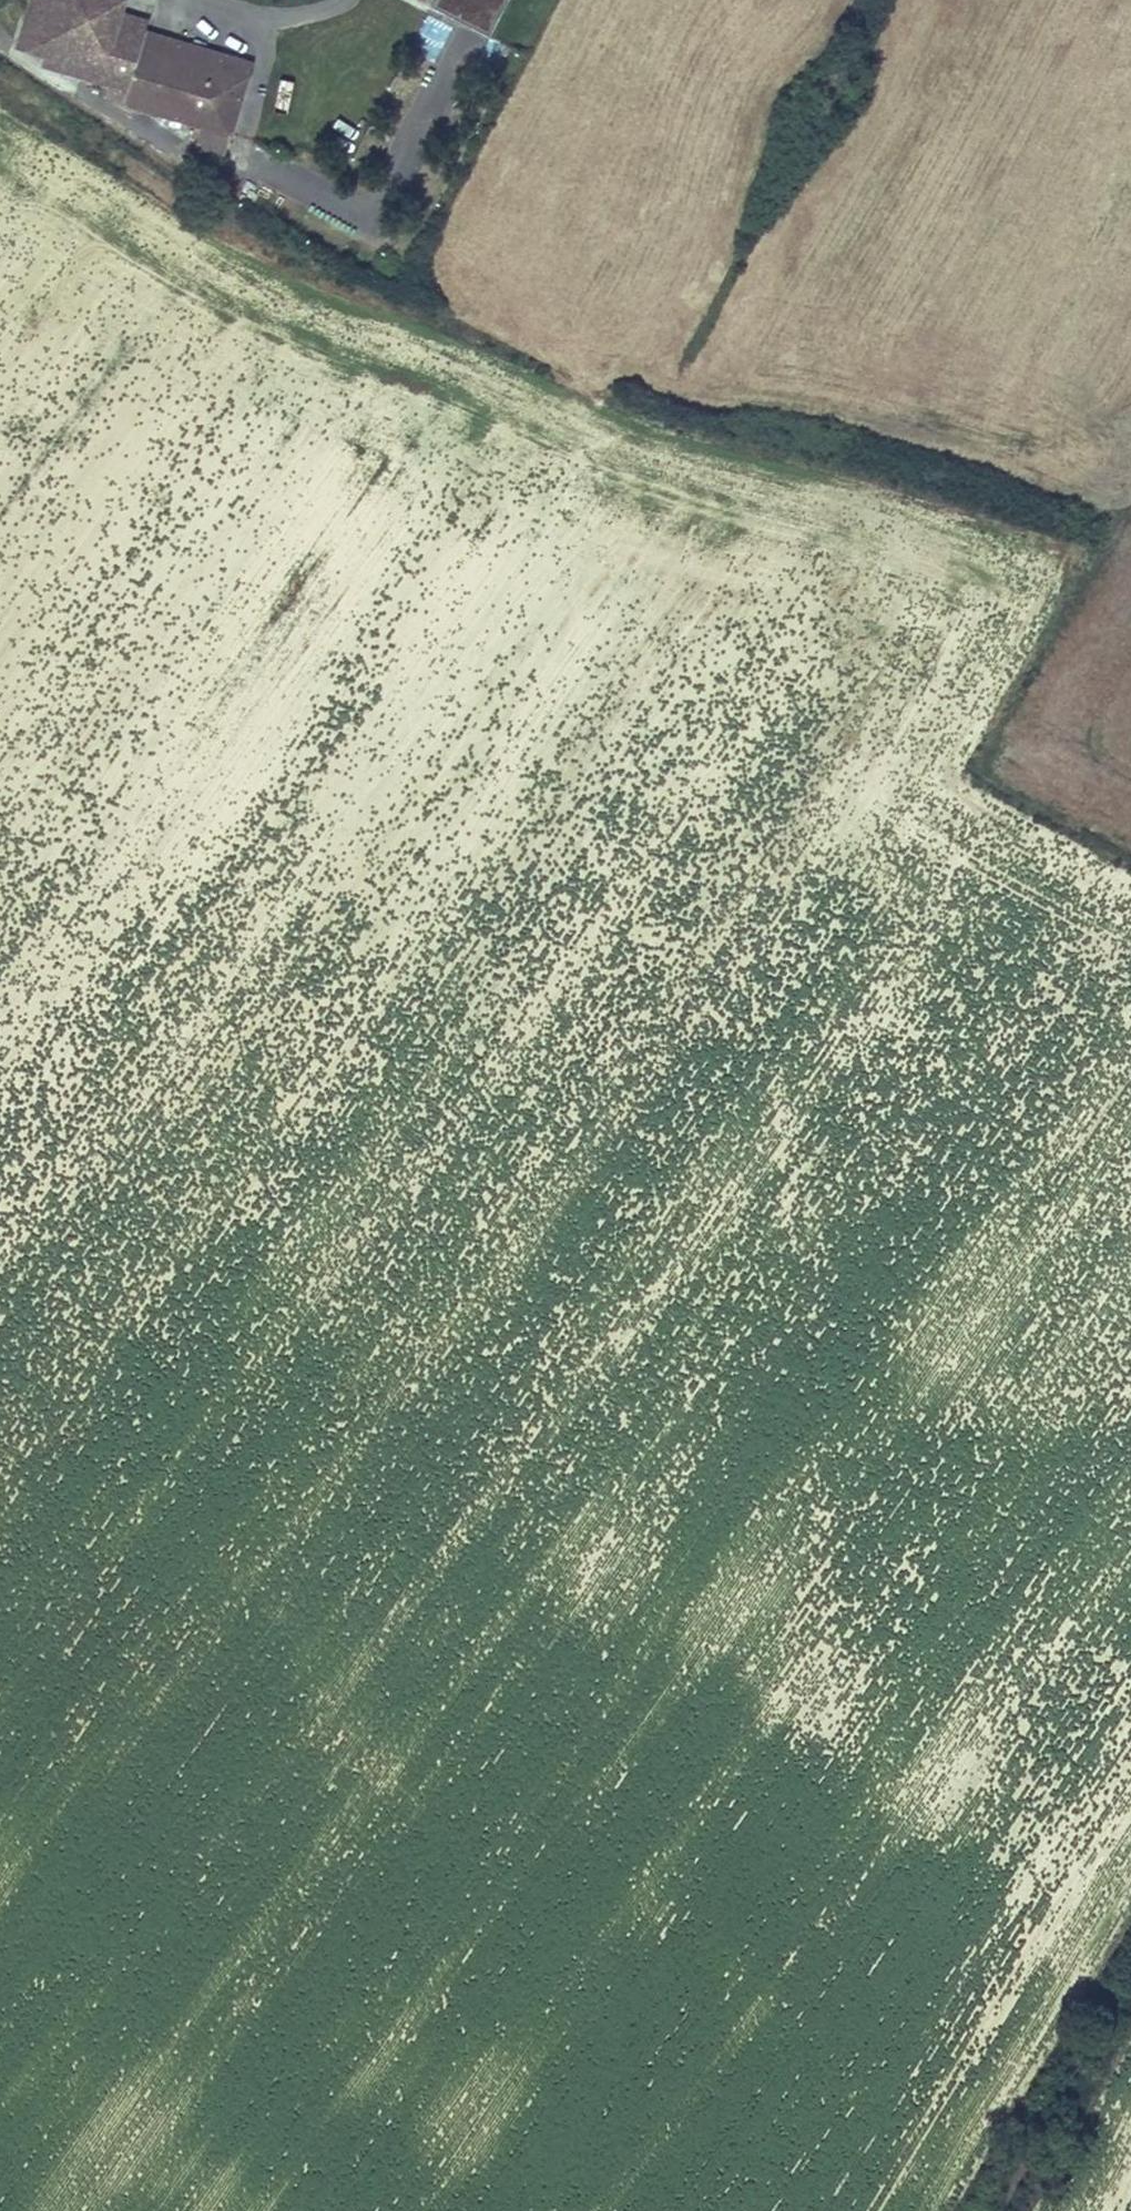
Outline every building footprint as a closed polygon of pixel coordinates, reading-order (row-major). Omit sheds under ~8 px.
[(19,41),(29,48),(35,52),(45,55),(45,58),(56,66),(63,70),(108,83),(115,85),(111,98),(124,102),(168,116),(166,122),(182,127),(184,120),(201,125),(194,146),(224,155),(230,134),(247,75),(141,44),(144,30),(116,22),(119,13),(123,0),(31,0),(19,41)] [(430,7),(487,37),(506,0),(434,0),(430,7)] [(119,13),(116,22),(144,30),(147,22),(119,13)] [(429,18),(413,49),(433,59),(449,28),(429,18)] [(144,30),(141,44),(247,75),(251,62),(144,30)] [(29,48),(19,41),(17,47),(29,50),(35,52),(29,48)] [(45,58),(43,64),(56,68),(63,70),(56,66),(45,58)] [(115,85),(108,83),(104,97),(111,98),(115,85)]
